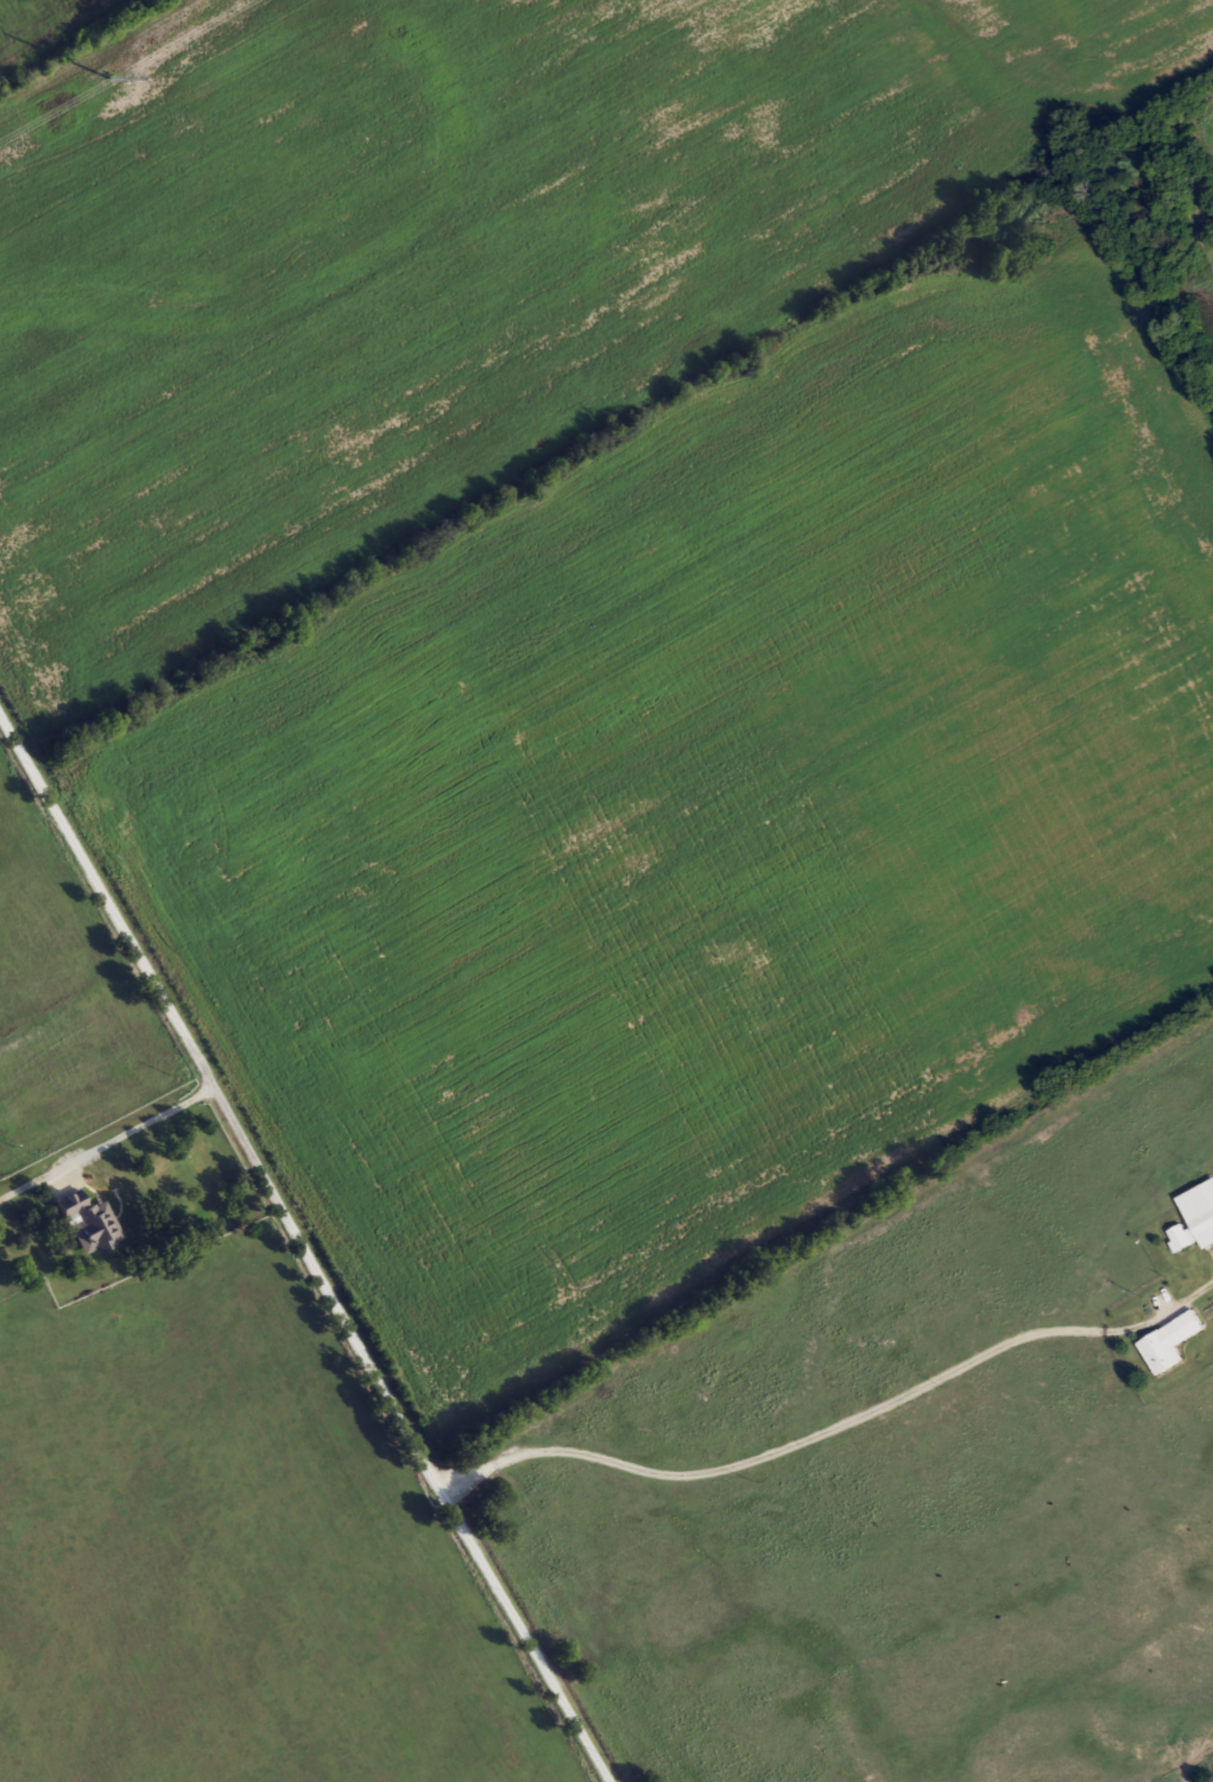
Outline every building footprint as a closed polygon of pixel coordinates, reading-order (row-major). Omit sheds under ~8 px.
[(103,1201),(121,1240),(82,1258),(59,1209),(65,1207),(62,1199),(77,1192),(86,1209),(103,1201)] [(1211,1198),(1212,1202),(1212,1245),(1205,1249),(1200,1241),(1175,1252),(1165,1232),(1186,1222),(1181,1212),(1211,1198)] [(1137,1341),(1194,1312),(1205,1332),(1176,1346),(1183,1361),(1155,1377),(1137,1341)]
